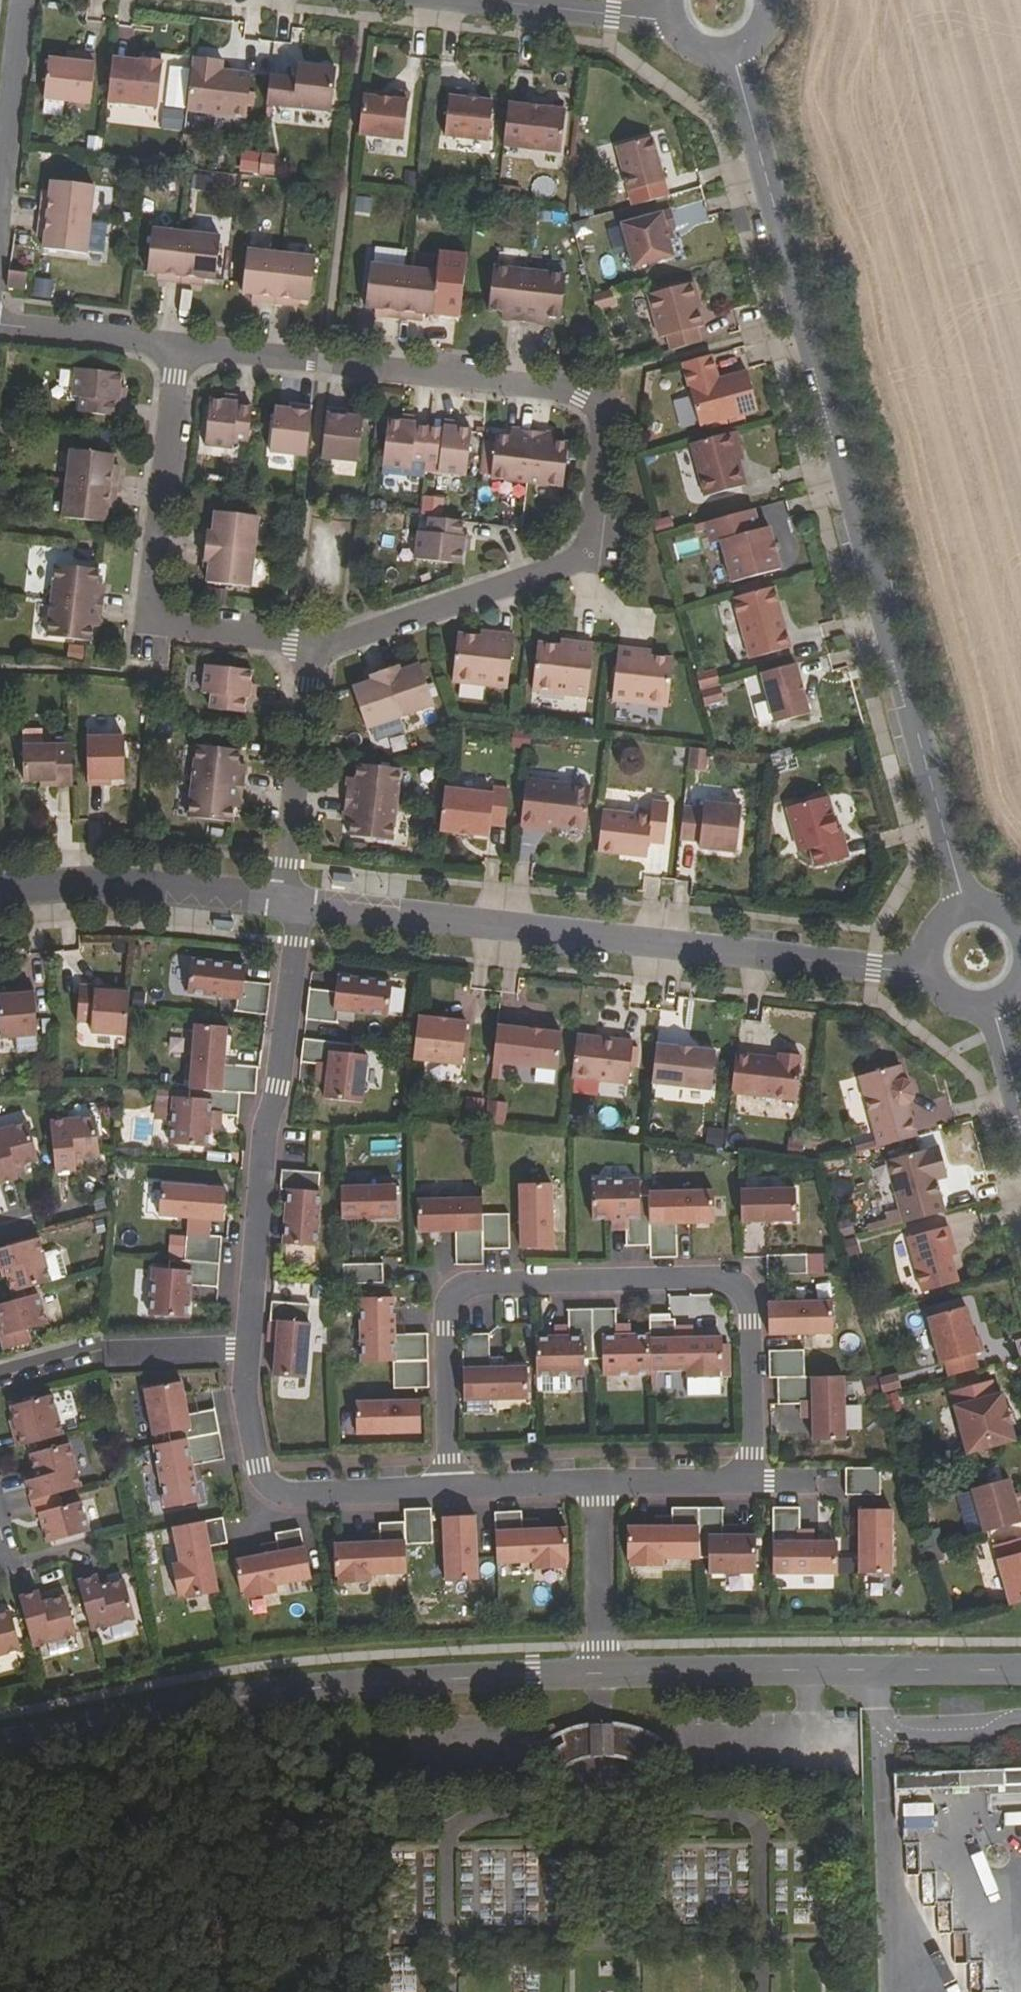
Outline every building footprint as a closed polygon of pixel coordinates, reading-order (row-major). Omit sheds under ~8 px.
[(49,58),(44,99),(91,104),(97,56),(67,53),(66,60),(49,58)] [(193,57),(187,110),(246,117),(251,73),(222,70),(223,60),(193,57)] [(108,102),(157,108),(162,64),(141,62),(141,65),(130,63),(130,60),(113,58),(108,102)] [(271,76),(267,104),(331,112),(336,69),(298,65),(296,79),(271,76)] [(450,88),(445,136),(488,141),(493,102),(466,99),(467,90),(450,88)] [(364,91),(359,134),(405,139),(410,91),(393,89),(392,94),(364,91)] [(504,141),(561,148),(565,110),(508,104),(504,141)] [(156,127),(179,130),(182,111),(159,108),(156,127)] [(665,181),(653,137),(617,147),(629,191),(665,181)] [(239,151),(238,163),(272,165),(273,153),(239,151)] [(41,213),(90,219),(94,185),(51,180),(49,199),(42,199),(41,213)] [(623,224),(635,267),(675,256),(671,240),(675,239),(672,228),(677,227),(672,211),(623,224)] [(44,248),(86,253),(90,219),(41,213),(40,228),(45,228),(44,248)] [(187,232),(153,228),(148,271),(168,273),(167,280),(181,282),(187,232)] [(187,232),(181,282),(196,283),(196,276),(216,279),(221,236),(187,232)] [(262,301),(276,303),(282,253),(248,249),(243,292),(262,294),(262,301)] [(282,253),(276,303),(291,304),(291,298),(310,300),(316,257),(282,253)] [(385,315),(399,317),(405,267),(371,263),(366,306),(386,308),(385,315)] [(510,320),(524,321),(530,270),(495,266),(490,309),(510,311),(510,320)] [(405,267),(399,317),(414,319),(415,312),(434,314),(439,271),(405,267)] [(8,287),(26,289),(27,272),(9,270),(8,287)] [(530,270),(524,321),(539,323),(540,315),(561,318),(566,275),(530,270)] [(32,277),(30,294),(49,296),(51,279),(32,277)] [(668,336),(672,351),(701,343),(697,328),(705,326),(698,301),(699,301),(694,282),(649,295),(661,338),(668,336)] [(701,428),(759,412),(748,371),(719,379),(712,355),(683,363),(701,428)] [(80,411),(114,415),(116,400),(119,401),(122,373),(77,368),(73,395),(82,396),(80,411)] [(234,439),(249,440),(253,406),(238,405),(238,401),(210,399),(206,444),(234,447),(234,439)] [(271,451),(307,455),(313,405),(298,403),(297,409),(276,407),(271,451)] [(323,457),(359,461),(364,417),(342,415),(343,408),(328,407),(323,457)] [(412,459),(427,460),(431,427),(417,425),(417,422),(389,419),(383,465),(411,468),(412,459)] [(431,427),(427,460),(440,462),(439,471),(467,474),(472,429),(445,425),(444,428),(431,427)] [(492,478),(528,482),(534,430),(519,429),(518,436),(497,434),(492,478)] [(534,430),(528,482),(564,486),(569,443),(548,440),(548,432),(534,430)] [(737,431),(732,433),(739,459),(744,457),(737,431)] [(732,433),(691,444),(706,496),(747,485),(739,459),(732,433)] [(71,449),(67,483),(117,488),(118,474),(112,473),(114,454),(71,449)] [(63,517),(106,522),(108,502),(115,503),(117,488),(67,483),(63,517)] [(755,509),(706,522),(712,544),(722,541),(733,582),(781,569),(770,527),(760,530),(755,509)] [(206,545),(255,551),(259,515),(216,511),(214,532),(207,531),(206,545)] [(419,559),(465,564),(468,536),(465,536),(467,521),(433,517),(431,532),(423,531),(419,559)] [(208,581),(251,586),(255,551),(206,545),(204,560),(210,560),(208,581)] [(56,564),(52,600),(103,606),(105,591),(97,590),(100,569),(56,564)] [(775,586),(734,596),(750,658),(791,647),(775,586)] [(103,606),(52,600),(48,635),(91,641),(94,619),(102,620),(103,606)] [(453,681),(508,687),(515,635),(495,632),(495,637),(459,633),(453,681)] [(539,642),(533,690),(588,697),(595,644),(576,642),(575,646),(539,642)] [(614,700),(669,706),(674,658),(638,654),(638,649),(620,647),(614,700)] [(211,708),(245,712),(246,697),(249,697),(252,669),(207,664),(204,692),(212,692),(211,708)] [(385,670),(401,716),(435,704),(421,664),(400,671),(399,665),(385,670)] [(796,664),(762,673),(776,723),(810,713),(796,664)] [(367,728),(401,716),(385,670),(372,674),(374,680),(354,687),(367,728)] [(695,677),(698,706),(719,704),(716,675),(695,677)] [(125,736),(88,736),(88,785),(105,784),(105,779),(125,779),(125,736)] [(198,744),(193,780),(244,786),(246,772),(238,771),(241,750),(198,744)] [(73,784),(73,747),(24,748),(25,780),(56,780),(56,784),(73,784)] [(687,770),(705,769),(703,747),(686,748),(687,770)] [(771,772),(793,770),(791,751),(769,753),(771,772)] [(346,798),(397,804),(402,768),(358,763),(356,784),(348,784),(346,798)] [(526,779),(520,827),(537,829),(538,824),(549,825),(585,830),(590,786),(526,779)] [(244,786),(193,780),(189,816),(232,821),(235,800),(243,801),(244,786)] [(443,809),(441,830),(489,835),(491,823),(505,825),(509,788),(494,787),(493,793),(446,787),(443,809)] [(829,796),(788,807),(800,852),(811,849),(816,866),(849,857),(842,833),(839,834),(829,796)] [(350,834),(393,840),(397,804),(346,798),(345,812),(353,813),(350,834)] [(603,811),(598,851),(647,857),(649,842),(665,844),(669,803),(652,801),(651,816),(603,811)] [(684,807),(680,839),(700,842),(699,848),(736,852),(742,807),(704,803),(704,809),(684,807)] [(236,1013),(267,1017),(271,985),(245,982),(246,967),(192,961),(188,993),(238,999),(236,1013)] [(310,989),(306,1020),(337,1024),(339,1010),(389,1015),(392,984),(338,977),(336,992),(310,989)] [(130,991),(112,990),(96,989),(97,985),(81,984),(78,1021),(93,1022),(92,1031),(127,1034),(130,991)] [(0,994),(0,1010),(2,1037),(38,1034),(35,987),(20,988),(20,993),(0,994)] [(418,1017),(413,1060),(461,1065),(466,1023),(418,1017)] [(227,1028),(194,1026),(189,1089),(240,1093),(249,1094),(256,1094),(258,1067),(224,1064),(227,1028)] [(562,1033),(498,1026),(493,1062),(558,1070),(562,1033)] [(577,1036),(572,1078),(628,1084),(633,1042),(577,1036)] [(352,1045),(304,1039),(301,1063),(329,1066),(325,1099),(362,1103),(365,1056),(351,1055),(352,1045)] [(656,1045),(652,1084),(711,1091),(715,1052),(656,1045)] [(736,1054),(731,1093),(795,1101),(801,1056),(799,1055),(795,1050),(785,1049),(781,1053),(779,1053),(779,1059),(736,1054)] [(859,1077),(879,1147),(916,1137),(907,1103),(910,1103),(914,1097),(910,1084),(904,1081),(901,1081),(897,1066),(859,1077)] [(188,1098),(174,1097),(170,1145),(208,1148),(211,1115),(238,1117),(240,1093),(189,1089),(188,1098)] [(491,1101),(490,1122),(504,1123),(505,1101),(491,1101)] [(100,1155),(96,1116),(51,1121),(57,1171),(77,1169),(76,1158),(100,1155)] [(29,1122),(0,1130),(0,1182),(19,1177),(16,1166),(39,1160),(29,1122)] [(704,1126),(702,1144),(720,1146),(722,1128),(704,1126)] [(887,1161),(904,1223),(945,1212),(937,1180),(934,1169),(945,1166),(940,1146),(887,1161)] [(945,1166),(934,1169),(937,1180),(948,1177),(945,1166)] [(288,1191),(284,1245),(315,1247),(320,1193),(318,1193),(320,1173),(282,1170),(280,1190),(288,1191)] [(626,1246),(650,1246),(649,1195),(640,1196),(639,1181),(591,1181),(592,1219),(626,1219),(626,1246)] [(226,1189),(162,1184),(159,1216),(223,1221),(226,1189)] [(520,1185),(521,1249),(553,1248),(552,1184),(520,1185)] [(649,1201),(650,1259),(678,1258),(677,1224),(715,1223),(714,1185),(666,1186),(667,1201),(649,1201)] [(396,1186),(341,1187),(342,1219),(397,1218),(396,1186)] [(740,1191),(741,1223),(796,1222),(796,1190),(740,1191)] [(417,1200),(418,1232),(455,1231),(456,1265),(483,1265),(483,1250),(482,1215),(482,1199),(417,1200)] [(482,1215),(483,1250),(510,1249),(509,1214),(482,1215)] [(832,1221),(836,1237),(852,1234),(848,1218),(832,1221)] [(907,1238),(921,1291),(954,1284),(943,1246),(948,1245),(944,1228),(907,1238)] [(184,1261),(220,1264),(222,1237),(187,1234),(184,1261)] [(854,1236),(838,1240),(843,1257),(859,1253),(854,1236)] [(52,1281),(39,1238),(0,1248),(0,1269),(7,1267),(14,1291),(52,1281)] [(943,1246),(947,1258),(951,1257),(948,1245),(943,1246)] [(767,1275),(806,1274),(806,1254),(767,1255),(767,1258),(767,1275)] [(184,1261),(169,1260),(168,1269),(154,1268),(150,1313),(188,1316),(191,1283),(218,1285),(220,1264),(184,1261)] [(343,1265),(344,1284),(383,1283),(383,1264),(343,1265)] [(2,1334),(5,1348),(31,1341),(28,1328),(47,1322),(39,1293),(0,1304),(0,1312),(5,1334),(2,1334)] [(428,1361),(428,1333),(394,1334),(393,1297),(361,1298),(363,1363),(428,1361)] [(768,1303),(769,1335),(833,1334),(832,1301),(768,1303)] [(309,1305),(271,1302),(270,1322),(278,1323),(274,1377),(306,1379),(310,1325),(307,1325),(309,1305)] [(945,1362),(949,1377),(978,1369),(975,1354),(983,1352),(979,1337),(975,1338),(967,1307),(928,1318),(941,1364),(945,1362)] [(570,1338),(536,1338),(537,1376),(538,1394),(554,1393),(554,1391),(571,1391),(571,1376),(585,1376),(584,1360),(593,1360),(592,1309),(569,1310),(570,1338)] [(592,1309),(593,1360),(602,1360),(603,1375),(651,1374),(651,1371),(650,1336),(614,1337),(614,1309),(592,1309)] [(650,1336),(651,1371),(687,1371),(687,1379),(719,1378),(719,1370),(723,1370),(722,1338),(676,1339),(675,1320),(650,1321),(650,1336)] [(491,1368),(490,1334),(462,1335),(463,1369),(464,1401),(528,1399),(528,1367),(491,1368)] [(805,1350),(769,1351),(770,1378),(778,1378),(805,1377),(805,1350)] [(428,1361),(394,1362),(395,1389),(429,1388),(428,1361)] [(894,1372),(874,1378),(879,1392),(898,1386),(894,1372)] [(805,1377),(778,1378),(778,1405),(812,1404),(813,1442),(845,1441),(844,1376),(805,1377)] [(162,1435),(163,1444),(219,1433),(215,1409),(186,1415),(180,1382),(143,1389),(152,1437),(162,1435)] [(993,1382),(950,1393),(967,1455),(1016,1442),(1011,1426),(1007,1410),(1003,1394),(996,1396),(993,1382)] [(23,1445),(64,1434),(52,1394),(12,1405),(23,1445)] [(356,1434),(421,1433),(420,1401),(356,1402),(356,1434)] [(1007,1410),(1011,1426),(1016,1424),(1012,1409),(1007,1410)] [(163,1444),(154,1445),(165,1509),(198,1503),(191,1466),(225,1460),(219,1433),(163,1444)] [(38,1477),(27,1479),(33,1499),(58,1492),(82,1486),(70,1442),(32,1453),(38,1477)] [(846,1468),(846,1496),(881,1496),(881,1468),(846,1468)] [(984,1533),(1020,1523),(1020,1504),(1017,1505),(1014,1495),(1010,1479),(973,1490),(984,1533)] [(81,1501),(61,1506),(58,1492),(33,1499),(36,1513),(41,1512),(48,1541),(90,1530),(81,1501)] [(800,1508),(773,1508),(773,1574),(837,1574),(837,1558),(837,1542),(800,1542),(800,1508)] [(432,1509),(405,1510),(406,1545),(434,1544),(432,1509)] [(891,1510),(860,1510),(860,1558),(860,1574),(892,1574),(891,1510)] [(522,1514),(495,1515),(497,1566),(534,1564),(535,1572),(567,1570),(566,1563),(570,1563),(568,1531),(523,1533),(522,1514)] [(478,1580),(475,1516),(443,1517),(446,1582),(478,1580)] [(703,1567),(703,1576),(767,1576),(767,1544),(734,1544),(734,1516),(703,1516),(703,1530),(703,1567)] [(223,1518),(173,1528),(180,1564),(172,1565),(178,1597),(186,1595),(187,1599),(218,1593),(211,1554),(210,1547),(228,1544),(223,1518)] [(371,1575),(407,1573),(405,1522),(379,1524),(380,1542),(334,1544),(335,1576),(339,1576),(339,1584),(371,1583),(371,1575)] [(278,1548),(234,1558),(240,1589),(244,1589),(245,1597),(277,1591),(275,1583),(311,1576),(305,1545),(304,1545),(300,1527),(276,1529),(278,1548)] [(703,1567),(703,1530),(631,1528),(632,1570),(671,1573),(672,1566),(703,1567)] [(1010,1606),(1020,1603),(1020,1539),(994,1546),(1010,1606)] [(79,1580),(92,1629),(136,1617),(125,1579),(101,1585),(98,1574),(79,1580)] [(20,1596),(34,1645),(77,1633),(67,1595),(43,1602),(40,1591),(20,1596)] [(22,1648),(11,1610),(0,1613),(0,1654),(22,1648)] [(610,1756),(629,1756),(628,1725),(608,1725),(610,1756)] [(548,1762),(608,1758),(606,1726),(546,1729),(548,1762)] [(1003,1770),(893,1773),(893,1789),(1004,1786),(1003,1770)] [(931,1819),(931,1803),(898,1803),(898,1819),(931,1819)] [(1010,1824),(1010,1837),(1020,1837),(1020,1824),(1010,1824)] [(482,1881),(483,1912),(509,1911),(507,1853),(460,1855),(460,1882),(482,1881)]
